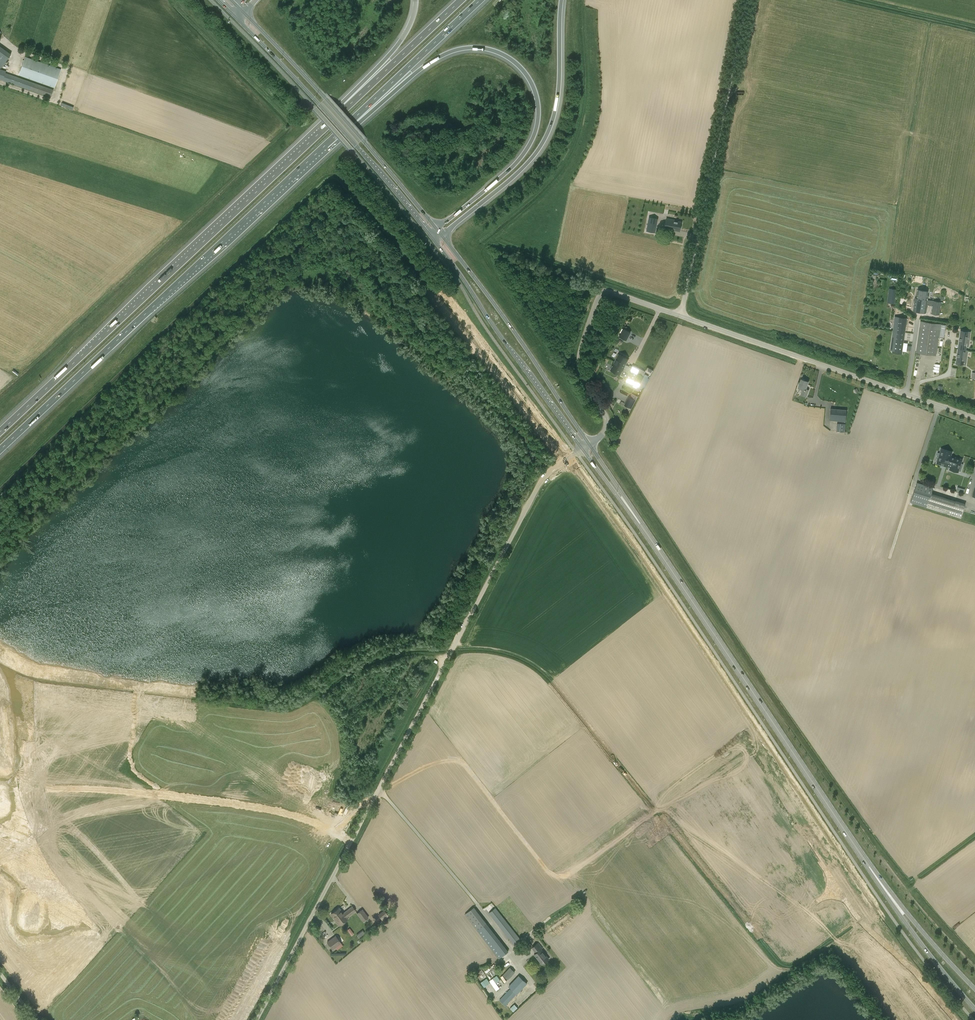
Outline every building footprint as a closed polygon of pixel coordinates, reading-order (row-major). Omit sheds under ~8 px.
[(21,42),(25,36),(18,31),(14,37),(21,42)] [(1,68),(11,54),(0,46),(0,68),(1,68)] [(54,87),(61,69),(25,56),(19,75),(54,87)] [(53,89),(8,74),(6,81),(51,97),(53,89)] [(658,218),(650,216),(647,230),(655,231),(658,218)] [(681,222),(674,221),(666,219),(664,228),(680,231),(681,222)] [(889,288),(888,300),(895,301),(896,289),(889,288)] [(914,308),(913,311),(926,313),(927,304),(932,305),(931,313),(939,315),(941,302),(934,301),(928,300),(928,299),(927,299),(928,291),(918,290),(916,298),(915,298),(914,308)] [(894,327),(905,328),(906,318),(895,317),(894,327)] [(936,355),(940,324),(921,321),(916,353),(936,355)] [(626,340),(630,332),(623,328),(619,336),(626,340)] [(968,347),(970,334),(960,333),(959,338),(960,338),(959,340),(958,345),(968,347)] [(902,339),(893,337),(892,348),(900,349),(902,339)] [(957,356),(956,361),(966,362),(968,350),(958,349),(957,354),(958,354),(957,356)] [(632,367),(625,364),(628,359),(619,354),(610,370),(626,378),(632,367)] [(629,373),(626,378),(625,380),(632,384),(635,377),(629,373)] [(809,389),(806,388),(808,382),(801,379),(798,387),(802,389),(800,395),(807,397),(809,389)] [(626,403),(625,405),(630,408),(634,399),(629,397),(626,403)] [(830,420),(845,422),(846,409),(834,408),(831,408),(830,420)] [(837,423),(836,432),(845,432),(845,424),(837,423)] [(952,452),(939,448),(938,451),(934,465),(946,468),(947,468),(948,468),(947,471),(957,474),(962,460),(950,456),(952,452)] [(933,487),(917,482),(913,496),(911,502),(961,518),(963,511),(965,504),(931,493),(933,487)] [(352,906),(343,913),(339,908),(331,914),(335,919),(335,920),(339,926),(348,919),(347,917),(356,911),(352,906)] [(477,930),(491,948),(499,958),(508,951),(474,907),(465,914),(477,930)] [(496,908),(489,913),(514,944),(520,939),(496,908)] [(362,909),(356,913),(363,921),(369,917),(362,909)] [(384,910),(378,914),(382,920),(389,915),(384,910)] [(359,938),(365,933),(363,930),(356,934),(359,938)] [(332,953),(342,945),(336,936),(327,942),(332,949),(331,950),(332,953)] [(538,943),(532,947),(536,953),(534,954),(542,964),(549,959),(541,949),(542,948),(538,943)] [(503,975),(508,979),(515,972),(510,967),(503,975)] [(541,973),(546,977),(551,972),(545,967),(541,973)] [(509,986),(517,994),(527,983),(519,975),(509,986)] [(487,978),(481,982),(484,987),(491,982),(487,978)] [(500,1000),(506,1006),(516,995),(510,989),(500,1000)]
